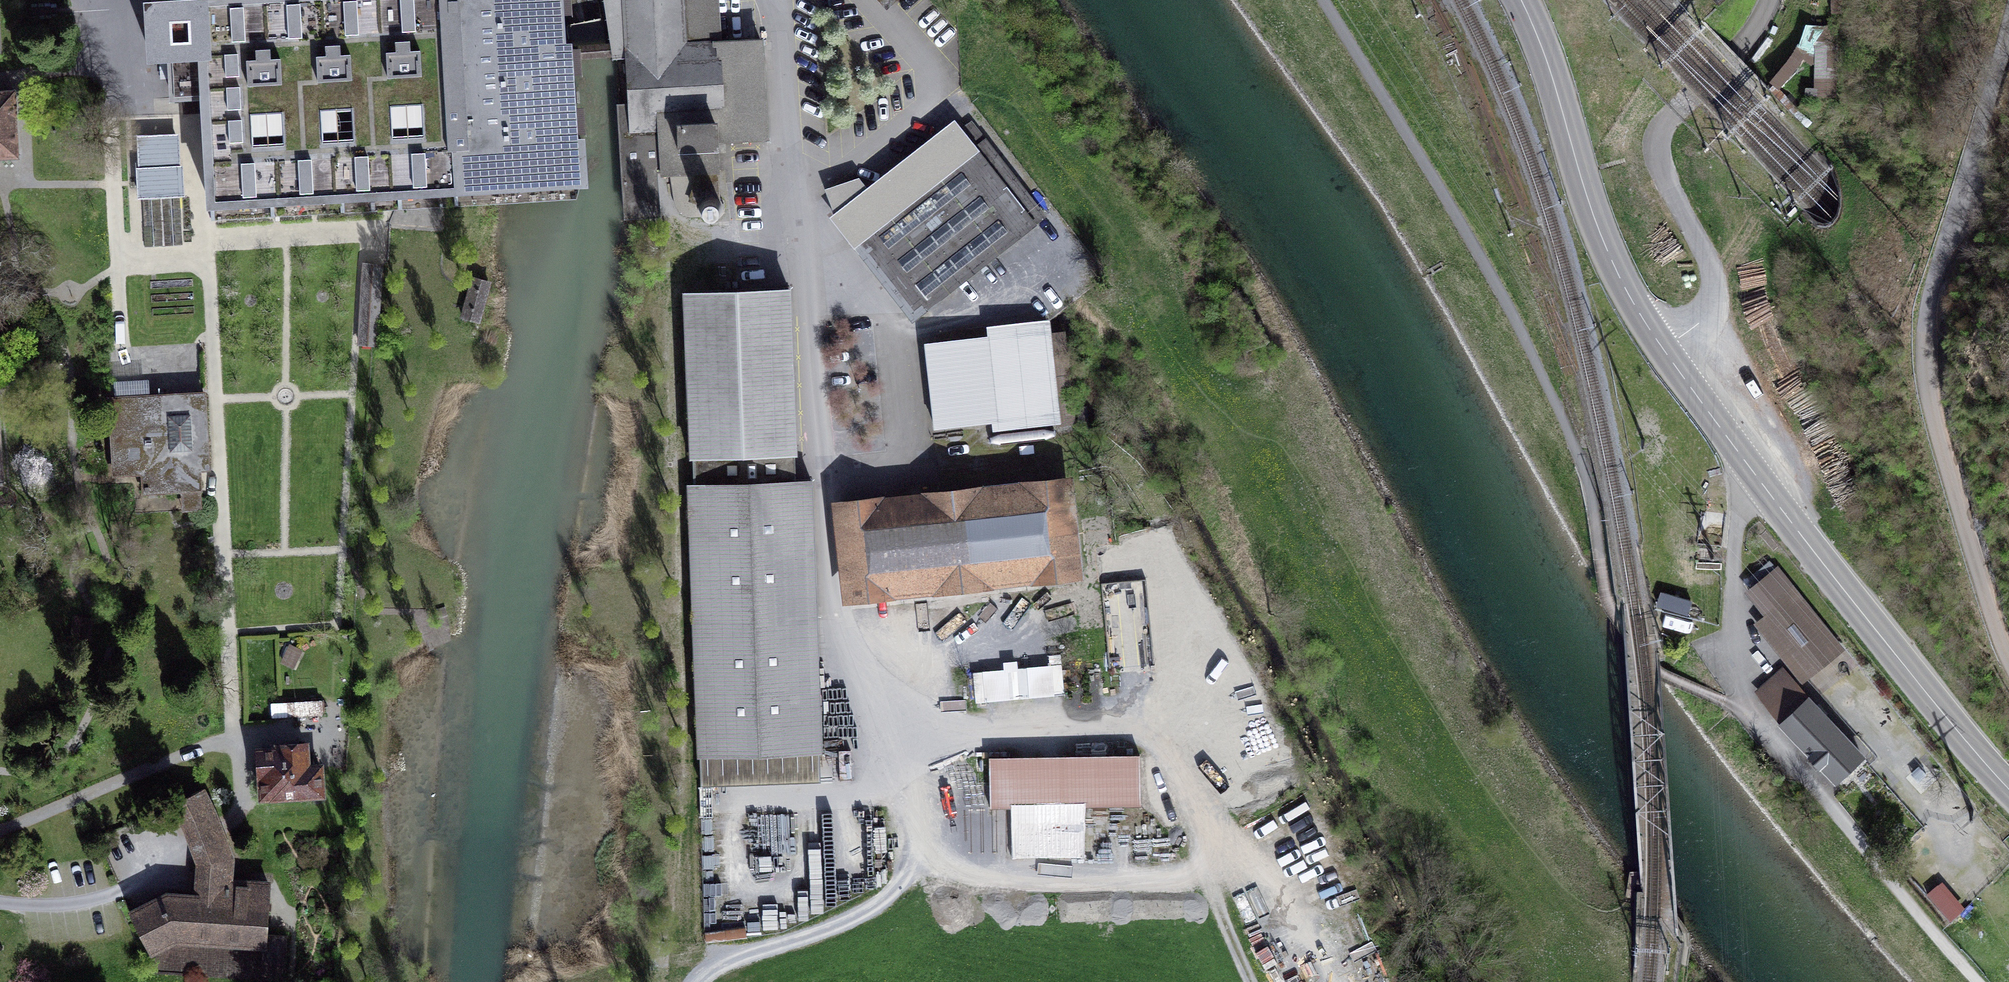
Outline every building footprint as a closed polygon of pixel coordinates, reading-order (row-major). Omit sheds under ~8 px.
[(563,46),(562,34),(560,0),(205,0),(205,1),(148,3),(151,56),(171,54),(173,97),(178,97),(190,96),(204,95),(205,113),(210,205),(584,182),(582,140),(575,140),(569,59),(569,48),(568,46),(563,46)] [(613,44),(615,55),(615,57),(629,56),(631,104),(620,105),(625,179),(627,216),(656,215),(653,166),(662,165),(662,173),(672,173),(680,208),(682,211),(687,214),(697,214),(706,222),(718,221),(724,213),(724,201),(716,193),(715,171),(718,171),(716,141),(767,138),(762,58),(761,41),(718,43),(715,0),(606,0),(613,44)] [(569,59),(615,55),(613,44),(569,48),(569,59)] [(1784,78),(1805,88),(1820,55),(1800,46),(1784,78)] [(18,157),(14,91),(0,92),(0,158),(18,157)] [(179,115),(205,113),(204,95),(190,96),(178,97),(179,115)] [(843,211),(835,218),(913,318),(1044,216),(971,123),(960,132),(954,125),(868,192),(843,211)] [(182,194),(181,168),(178,168),(177,136),(139,138),(141,170),(138,170),(139,196),(141,196),(144,241),(182,239),(180,194),(182,194)] [(859,179),(832,189),(843,211),(868,192),(859,179)] [(210,205),(211,221),(444,206),(484,204),(585,198),(584,182),(210,205)] [(463,315),(478,320),(489,282),(486,281),(474,278),(463,315)] [(796,467),(789,290),(686,293),(694,486),(688,486),(699,755),(821,750),(820,734),(811,481),(796,482),(796,467)] [(924,343),(925,348),(1049,334),(1047,320),(986,327),(987,336),(924,343)] [(1056,411),(1058,425),(1074,423),(1064,332),(1049,334),(925,348),(933,424),(1056,411)] [(114,384),(115,398),(146,397),(145,382),(114,384)] [(200,469),(209,469),(204,393),(146,397),(115,398),(110,399),(114,474),(142,472),(144,493),(181,491),(201,489),(200,469)] [(1087,407),(1077,408),(1079,421),(1088,420),(1087,407)] [(997,432),(1058,425),(1056,411),(933,424),(934,429),(996,422),(997,432)] [(842,509),(851,594),(1074,571),(1065,485),(842,509)] [(182,512),(202,511),(201,489),(181,491),(182,512)] [(1847,648),(1795,585),(1756,618),(1808,680),(1847,648)] [(1693,614),(1697,596),(1667,590),(1663,608),(1693,614)] [(1866,757),(1783,669),(1756,694),(1839,782),(1866,757)] [(272,704),(273,717),(321,714),(320,701),(272,704)] [(262,797),(322,794),(321,766),(307,766),(306,743),(279,745),(279,749),(259,750),(262,797)] [(700,786),(822,781),(821,750),(699,755),(700,786)] [(989,758),(990,808),(1141,805),(1140,755),(989,758)] [(263,946),(266,946),(267,934),(270,888),(231,885),(226,885),(227,866),(227,859),(216,830),(209,812),(199,791),(173,804),(184,825),(190,840),(198,863),(196,895),(167,893),(130,912),(150,953),(176,940),(263,946)] [(1939,886),(1929,895),(1950,920),(1960,911),(1939,886)] [(278,981),(284,981),(287,936),(267,934),(266,946),(263,946),(261,981),(278,981)]
